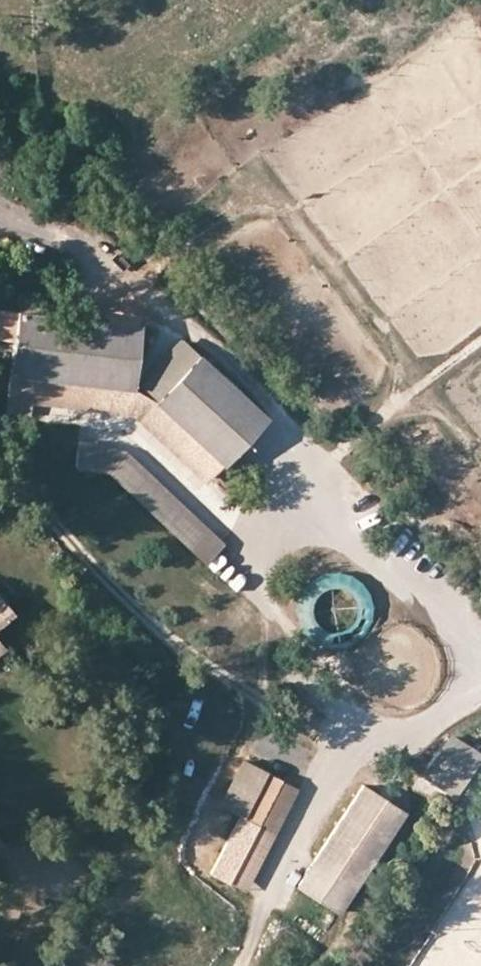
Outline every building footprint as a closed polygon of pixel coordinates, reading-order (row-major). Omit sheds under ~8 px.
[(46,379),(51,316),(17,313),(0,312),(0,341),(15,342),(12,376),(46,379)] [(139,324),(51,316),(46,379),(133,387),(139,324)] [(159,399),(201,355),(185,340),(158,369),(146,386),(159,399)] [(228,464),(270,420),(201,355),(159,399),(228,464)] [(228,464),(159,399),(133,387),(46,379),(12,376),(9,418),(33,419),(34,402),(131,410),(143,419),(211,482),(228,464)] [(223,542),(126,451),(97,442),(80,441),(78,469),(107,470),(205,562),(223,542)] [(303,642),(363,640),(361,577),(301,579),(303,642)] [(14,614),(0,598),(0,627),(14,614)] [(453,795),(480,752),(451,733),(423,775),(453,795)] [(266,772),(244,762),(222,808),(244,818),(266,772)] [(280,778),(266,772),(244,818),(258,825),(280,778)] [(297,786),(280,778),(258,825),(244,818),(217,875),(248,890),(297,786)] [(363,785),(313,860),(356,888),(406,813),(363,785)] [(356,888),(313,860),(296,886),(339,914),(356,888)]
